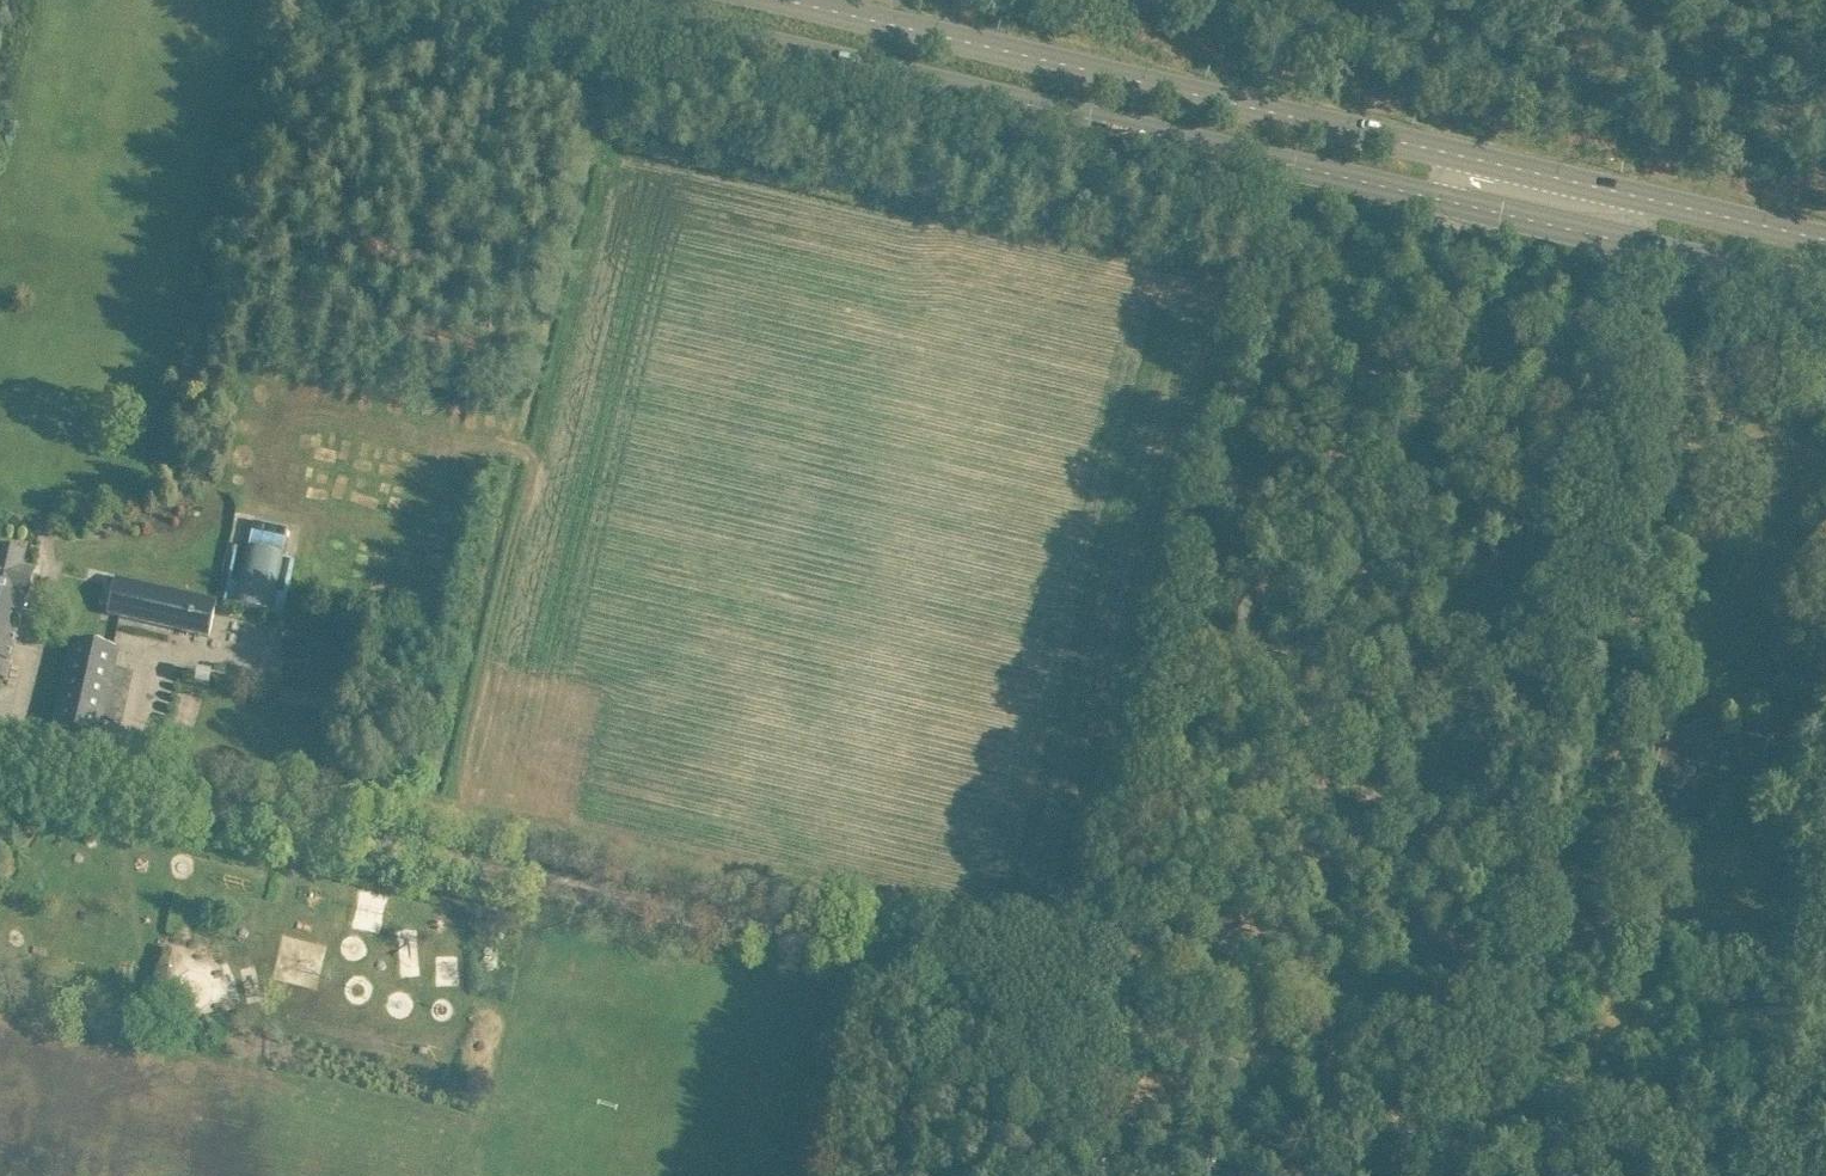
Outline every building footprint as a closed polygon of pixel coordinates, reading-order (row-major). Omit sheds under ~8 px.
[(630,82),(618,80),(616,91),(627,94),(630,82)] [(255,518),(247,535),(274,548),(283,530),(255,518)] [(220,602),(281,613),(292,556),(231,544),(220,602)] [(33,578),(19,574),(23,559),(1,555),(0,561),(0,680),(7,681),(25,598),(29,598),(33,578)] [(210,636),(218,603),(116,580),(108,613),(210,636)] [(54,726),(48,752),(90,761),(96,735),(100,736),(104,718),(123,722),(135,671),(115,667),(119,650),(70,639),(51,725),(54,726)]
